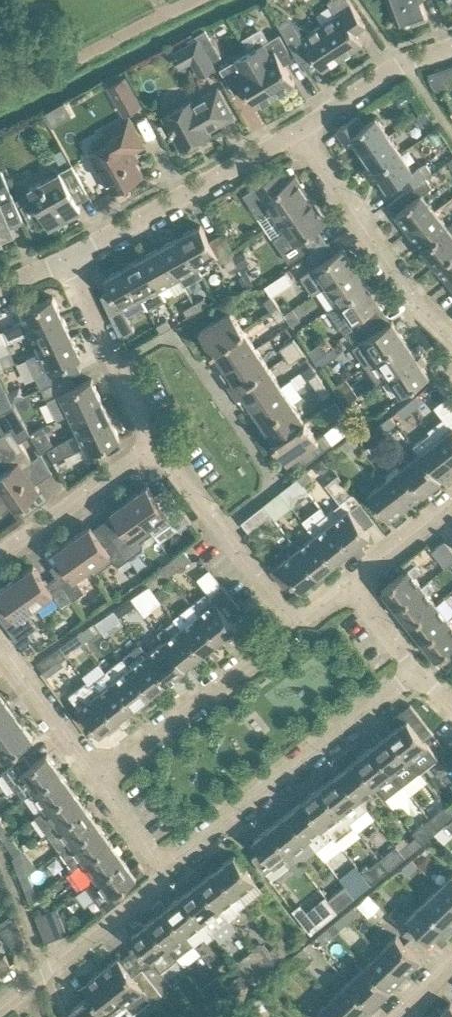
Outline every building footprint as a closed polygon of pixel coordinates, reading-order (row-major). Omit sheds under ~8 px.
[(336,13),(322,23),(343,55),(363,42),(356,31),(366,24),(360,15),(350,0),(328,0),(336,13)] [(396,22),(411,16),(413,22),(428,16),(422,0),(388,0),(396,22)] [(243,12),(232,17),(238,27),(248,21),(243,12)] [(280,25),(295,50),(301,60),(302,59),(302,58),(312,52),(323,68),(343,55),(322,23),(302,35),(291,18),(280,25)] [(206,29),(197,34),(204,46),(213,41),(206,29)] [(280,32),(250,49),(276,93),(295,81),(282,58),(292,52),(280,32)] [(197,34),(170,49),(180,67),(191,60),(198,74),(214,64),(204,46),(197,34)] [(256,104),(276,93),(250,49),(220,67),(232,88),(243,81),(256,104)] [(439,93),(451,88),(448,80),(451,79),(451,65),(450,65),(440,69),(428,73),(431,82),(439,93)] [(110,84),(125,112),(140,104),(125,76),(110,84)] [(219,123),(233,115),(218,87),(194,100),(192,98),(164,114),(182,145),(210,130),(208,126),(218,121),(219,123)] [(425,124),(432,119),(425,109),(417,114),(425,124)] [(356,138),(360,144),(384,127),(376,115),(364,123),(358,114),(338,127),(349,143),(356,138)] [(130,151),(144,143),(129,116),(105,130),(110,139),(91,149),(113,190),(129,181),(133,182),(138,180),(139,176),(142,174),(130,151)] [(365,167),(367,170),(399,148),(384,127),(360,144),(372,162),(365,167)] [(399,148),(367,170),(373,179),(380,174),(388,186),(399,179),(406,189),(426,175),(419,165),(413,169),(399,148)] [(68,219),(69,214),(81,207),(66,181),(79,174),(72,163),(58,171),(54,171),(50,172),(47,174),(44,176),(42,180),(30,186),(36,197),(21,204),(31,221),(45,213),(51,224),(62,218),(68,219)] [(23,218),(1,167),(0,167),(0,241),(10,237),(7,230),(10,224),(23,218)] [(272,208),(279,218),(311,197),(295,174),(273,189),(265,178),(244,193),(259,216),(272,208)] [(406,189),(389,202),(396,212),(395,212),(409,229),(435,209),(422,191),(432,183),(426,175),(406,189)] [(290,261),(311,246),(304,235),(326,220),(311,197),(279,218),(286,229),(274,237),(290,261)] [(409,229),(420,244),(419,246),(420,247),(421,245),(422,247),(449,226),(435,209),(409,229)] [(201,223),(182,234),(199,265),(218,255),(222,262),(233,255),(221,233),(209,239),(201,223)] [(436,264),(451,251),(451,230),(449,226),(422,247),(436,264)] [(182,234),(162,245),(180,276),(184,284),(203,274),(199,265),(182,234)] [(180,276),(162,245),(144,255),(161,286),(180,276)] [(312,294),(328,283),(361,261),(355,253),(350,256),(344,246),(300,275),(312,294)] [(242,251),(233,255),(239,266),(248,261),(242,251)] [(449,281),(451,279),(451,251),(436,264),(449,281)] [(144,255),(125,265),(142,296),(161,286),(144,255)] [(361,261),(328,283),(340,301),(368,282),(361,272),(366,269),(361,261)] [(142,296),(125,265),(105,276),(112,288),(101,294),(122,336),(136,328),(124,306),(142,296)] [(265,284),(272,294),(281,288),(294,280),(287,270),(275,278),(265,284)] [(380,301),(368,282),(340,301),(329,309),(341,327),(380,301)] [(265,299),(272,310),(279,305),(272,294),(265,299)] [(30,329),(31,330),(63,315),(53,295),(21,310),(25,319),(4,328),(9,339),(30,329)] [(194,302),(199,309),(209,303),(205,296),(194,302)] [(188,315),(199,309),(194,302),(184,308),(188,315)] [(279,320),(286,315),(284,312),(279,305),(272,310),(279,320)] [(284,312),(286,315),(292,324),(301,318),(293,306),(284,312)] [(200,329),(213,349),(245,328),(232,308),(200,329)] [(72,335),(63,315),(31,330),(40,350),(72,335)] [(161,331),(172,325),(167,317),(157,324),(161,331)] [(353,345),(366,364),(405,337),(393,319),(353,345)] [(226,366),(256,346),(244,329),(245,329),(245,328),(213,349),(214,350),(215,349),(226,366)] [(55,381),(82,369),(76,357),(82,355),(72,335),(40,350),(27,356),(42,387),(55,381)] [(292,349),(299,345),(294,337),(287,342),(292,349)] [(378,382),(389,374),(422,352),(417,344),(412,347),(405,337),(366,364),(378,382)] [(321,340),(309,349),(310,351),(315,358),(325,351),(327,349),(321,340)] [(280,347),(285,354),(292,349),(287,342),(280,347)] [(304,352),(299,345),(292,349),(297,357),(304,352)] [(269,365),(256,346),(226,366),(221,369),(234,389),(269,365)] [(325,351),(315,358),(320,365),(330,358),(335,355),(330,348),(327,349),(325,351)] [(290,361),(297,357),(292,349),(285,354),(290,361)] [(422,352),(389,374),(401,393),(429,374),(422,363),(427,360),(422,352)] [(252,405),(282,385),(269,365),(234,389),(247,408),(252,405)] [(309,376),(316,387),(324,382),(317,371),(309,376)] [(56,418),(70,412),(102,397),(92,377),(60,392),(55,381),(42,387),(47,398),(56,418)] [(334,385),(346,403),(356,396),(344,379),(334,385)] [(331,392),(324,382),(316,387),(323,397),(331,392)] [(293,402),(282,385),(252,405),(264,422),(293,402)] [(408,401),(413,408),(423,400),(418,393),(408,401)] [(447,395),(435,405),(443,416),(429,427),(437,438),(451,457),(451,402),(447,395)] [(346,403),(351,410),(361,404),(356,396),(346,403)] [(79,431),(79,432),(111,417),(102,397),(70,412),(79,431)] [(408,401),(398,409),(403,416),(413,408),(408,401)] [(275,440),(306,419),(305,419),(293,402),(264,422),(275,439),(274,440),(275,440)] [(396,421),(391,414),(380,422),(386,429),(396,421)] [(353,425),(346,415),(338,420),(346,430),(353,425)] [(79,431),(68,436),(75,450),(85,445),(88,452),(94,449),(120,437),(111,417),(79,432),(79,431)] [(305,448),(312,458),(333,441),(325,430),(317,436),(306,419),(275,440),(288,460),(305,448)] [(44,423),(30,432),(42,451),(47,448),(56,443),(50,433),(44,423)] [(14,507),(40,489),(24,465),(33,459),(11,427),(0,434),(0,456),(9,468),(0,474),(0,509),(1,511),(11,504),(14,507)] [(362,427),(352,434),(357,441),(367,434),(362,427)] [(347,449),(357,441),(352,434),(342,442),(347,449)] [(437,438),(420,451),(441,478),(451,470),(451,457),(437,438)] [(58,441),(56,443),(47,448),(54,459),(65,453),(58,441)] [(424,492),(441,478),(420,451),(403,465),(424,492)] [(424,492),(403,465),(386,478),(407,505),(424,492)] [(308,469),(298,476),(305,486),(315,478),(308,469)] [(326,483),(340,501),(353,491),(338,473),(326,483)] [(310,492),(305,486),(298,476),(281,490),(286,497),(288,499),(292,505),(310,492)] [(390,518),(407,505),(386,478),(368,492),(390,518)] [(192,520),(172,494),(161,502),(148,484),(130,496),(154,530),(155,532),(173,520),(179,529),(192,520)] [(286,497),(281,490),(271,498),(278,507),(288,499),(286,497)] [(125,527),(114,535),(130,556),(144,546),(145,542),(142,538),(154,530),(130,496),(112,509),(125,527)] [(353,547),(359,555),(367,549),(361,541),(370,533),(350,507),(345,502),(340,506),(338,503),(326,513),(353,547)] [(249,530),(271,512),(264,503),(242,520),(249,530)] [(315,534),(336,560),(353,547),(326,513),(320,504),(303,518),(315,534)] [(127,558),(130,556),(114,535),(104,542),(91,524),(73,536),(93,564),(97,571),(114,559),(118,564),(121,562),(135,584),(142,579),(127,558)] [(315,534),(298,547),(319,574),(336,560),(315,534)] [(76,577),(93,564),(73,536),(55,549),(72,574),(62,581),(74,598),(85,590),(76,577)] [(451,561),(451,547),(445,539),(432,549),(446,566),(451,561)] [(294,578),(301,587),(319,574),(298,547),(271,568),(285,585),(294,578)] [(184,548),(162,565),(169,574),(192,558),(184,548)] [(382,588),(396,605),(422,584),(415,575),(422,570),(415,562),(382,588)] [(34,564),(16,577),(36,605),(53,593),(62,606),(74,598),(62,581),(58,575),(47,582),(34,564)] [(145,577),(150,584),(152,587),(169,574),(162,565),(145,577)] [(21,644),(33,636),(29,631),(37,625),(27,611),(36,605),(16,577),(0,588),(0,592),(17,616),(7,624),(21,644)] [(429,579),(422,584),(396,605),(409,622),(436,602),(428,592),(435,587),(429,579)] [(110,590),(115,598),(128,589),(124,582),(110,590)] [(152,587),(150,584),(132,596),(137,603),(155,591),(152,587)] [(194,606),(199,612),(220,639),(237,625),(230,616),(241,607),(222,584),(194,606)] [(132,596),(114,608),(119,615),(137,603),(132,596)] [(409,622),(423,639),(449,618),(436,602),(409,622)] [(177,619),(182,626),(203,652),(220,639),(199,612),(194,606),(177,619)] [(101,627),(119,615),(114,608),(96,620),(101,627)] [(436,657),(451,644),(451,622),(449,618),(423,639),(436,657)] [(96,620),(78,632),(83,639),(101,627),(96,620)] [(186,665),(203,652),(182,626),(173,633),(166,624),(158,630),(165,639),(186,665)] [(61,644),(66,652),(83,639),(78,632),(61,644)] [(165,639),(148,652),(169,679),(186,665),(165,639)] [(125,658),(152,692),(169,679),(148,652),(140,641),(122,655),(125,658)] [(67,654),(66,652),(61,644),(37,660),(44,670),(67,654)] [(125,658),(108,671),(134,705),(152,692),(125,658)] [(125,712),(134,705),(108,671),(91,684),(117,719),(123,727),(131,720),(125,712)] [(100,732),(106,727),(110,731),(119,724),(116,720),(117,719),(91,684),(87,679),(70,693),(100,732)] [(20,718),(7,699),(0,704),(0,732),(20,718)] [(400,724),(390,731),(421,771),(439,757),(425,739),(434,732),(411,702),(394,716),(400,724)] [(20,718),(0,732),(0,751),(4,757),(34,736),(20,718)] [(404,784),(421,771),(390,731),(373,745),(404,784)] [(356,758),(377,785),(387,797),(404,784),(373,745),(356,758)] [(24,796),(34,790),(61,770),(48,752),(32,763),(24,754),(2,770),(17,790),(19,788),(24,796)] [(356,758),(339,771),(360,798),(377,785),(356,758)] [(74,787),(61,770),(34,790),(46,807),(74,787)] [(360,798),(339,771),(322,785),(350,820),(367,807),(360,798)] [(305,798),(334,835),(338,840),(355,826),(350,820),(322,785),(305,798)] [(36,814),(49,832),(86,805),(74,787),(46,807),(36,814)] [(305,798),(288,811),(309,838),(317,848),(334,835),(305,798)] [(99,822),(86,805),(49,832),(61,849),(99,822)] [(439,828),(451,818),(451,809),(451,807),(433,821),(439,828)] [(292,851),(309,838),(288,811),(271,824),(292,851)] [(422,842),(439,828),(433,821),(430,817),(413,831),(417,835),(422,842)] [(74,867),(75,866),(111,840),(99,822),(61,849),(74,867)] [(297,857),(292,851),(271,824),(254,838),(262,848),(252,855),(265,872),(285,856),(290,863),(297,857)] [(3,838),(11,848),(18,843),(10,833),(3,838)] [(417,835),(400,848),(406,855),(422,842),(417,835)] [(124,857),(111,840),(75,866),(88,883),(124,857)] [(406,855),(400,848),(400,849),(396,844),(380,858),(389,869),(406,855)] [(238,893),(256,879),(235,853),(217,867),(238,893)] [(131,867),(124,857),(88,883),(86,885),(105,910),(126,894),(121,887),(145,869),(139,861),(131,867)] [(418,864),(412,857),(402,865),(408,872),(418,864)] [(372,882),(389,869),(380,858),(369,867),(366,863),(360,868),(372,882)] [(21,876),(29,872),(24,861),(16,864),(21,876)] [(217,867),(200,880),(230,918),(231,919),(238,915),(238,908),(246,902),(238,893),(217,867)] [(346,885),(355,896),(372,882),(360,868),(343,882),(346,885)] [(33,884),(29,872),(21,876),(25,888),(33,884)] [(440,885),(451,898),(451,874),(440,885)] [(200,880),(183,893),(213,931),(230,918),(200,880)] [(266,898),(273,892),(265,882),(258,887),(266,898)] [(329,898),(333,903),(333,904),(338,910),(355,896),(346,885),(329,898)] [(424,900),(451,929),(451,928),(451,919),(450,917),(451,916),(451,898),(440,885),(424,900)] [(183,893),(167,906),(194,942),(204,934),(207,937),(214,932),(213,931),(183,893)] [(159,912),(149,920),(178,956),(195,942),(194,942),(167,906),(161,898),(153,904),(159,912)] [(446,934),(451,929),(424,900),(409,915),(404,910),(395,919),(412,936),(420,928),(429,937),(440,927),(446,934)] [(333,904),(323,912),(328,918),(338,910),(333,904)] [(354,904),(345,912),(350,919),(360,911),(354,904)] [(47,910),(57,936),(68,932),(58,906),(47,910)] [(46,940),(57,936),(47,910),(36,914),(46,940)] [(350,919),(345,912),(335,920),(340,927),(350,919)] [(6,924),(16,951),(27,944),(16,917),(6,924)] [(149,920),(144,924),(141,920),(133,926),(136,930),(132,933),(152,959),(143,966),(163,992),(173,984),(162,970),(178,956),(149,920)] [(333,932),(328,926),(318,934),(323,941),(333,932)] [(381,949),(405,974),(420,958),(397,934),(381,949)] [(260,956),(268,966),(285,953),(277,943),(270,948),(266,942),(258,942),(253,947),(260,957),(260,956)] [(304,945),(294,953),(300,960),(310,952),(304,945)] [(389,989),(405,974),(381,949),(365,964),(389,989)] [(5,953),(0,957),(0,972),(12,964),(5,953)] [(300,960),(294,953),(285,961),(290,968),(300,960)] [(119,956),(101,970),(135,1013),(153,999),(163,992),(143,966),(133,974),(119,956)] [(251,980),(268,966),(260,956),(260,957),(243,970),(251,980)] [(350,979),(373,1004),(389,989),(365,964),(350,979)] [(83,984),(90,993),(72,1007),(76,1016),(129,1016),(135,1013),(101,970),(83,984)] [(251,980),(243,970),(236,976),(244,986),(251,980)] [(373,1004),(350,979),(334,995),(356,1016),(360,1016),(373,1004)] [(210,997),(222,1012),(239,998),(227,984),(210,997)] [(334,995),(318,1010),(325,1016),(356,1016),(334,995)] [(432,1012),(436,1016),(451,1016),(451,1002),(451,1001),(442,1010),(439,1006),(432,1012)]
